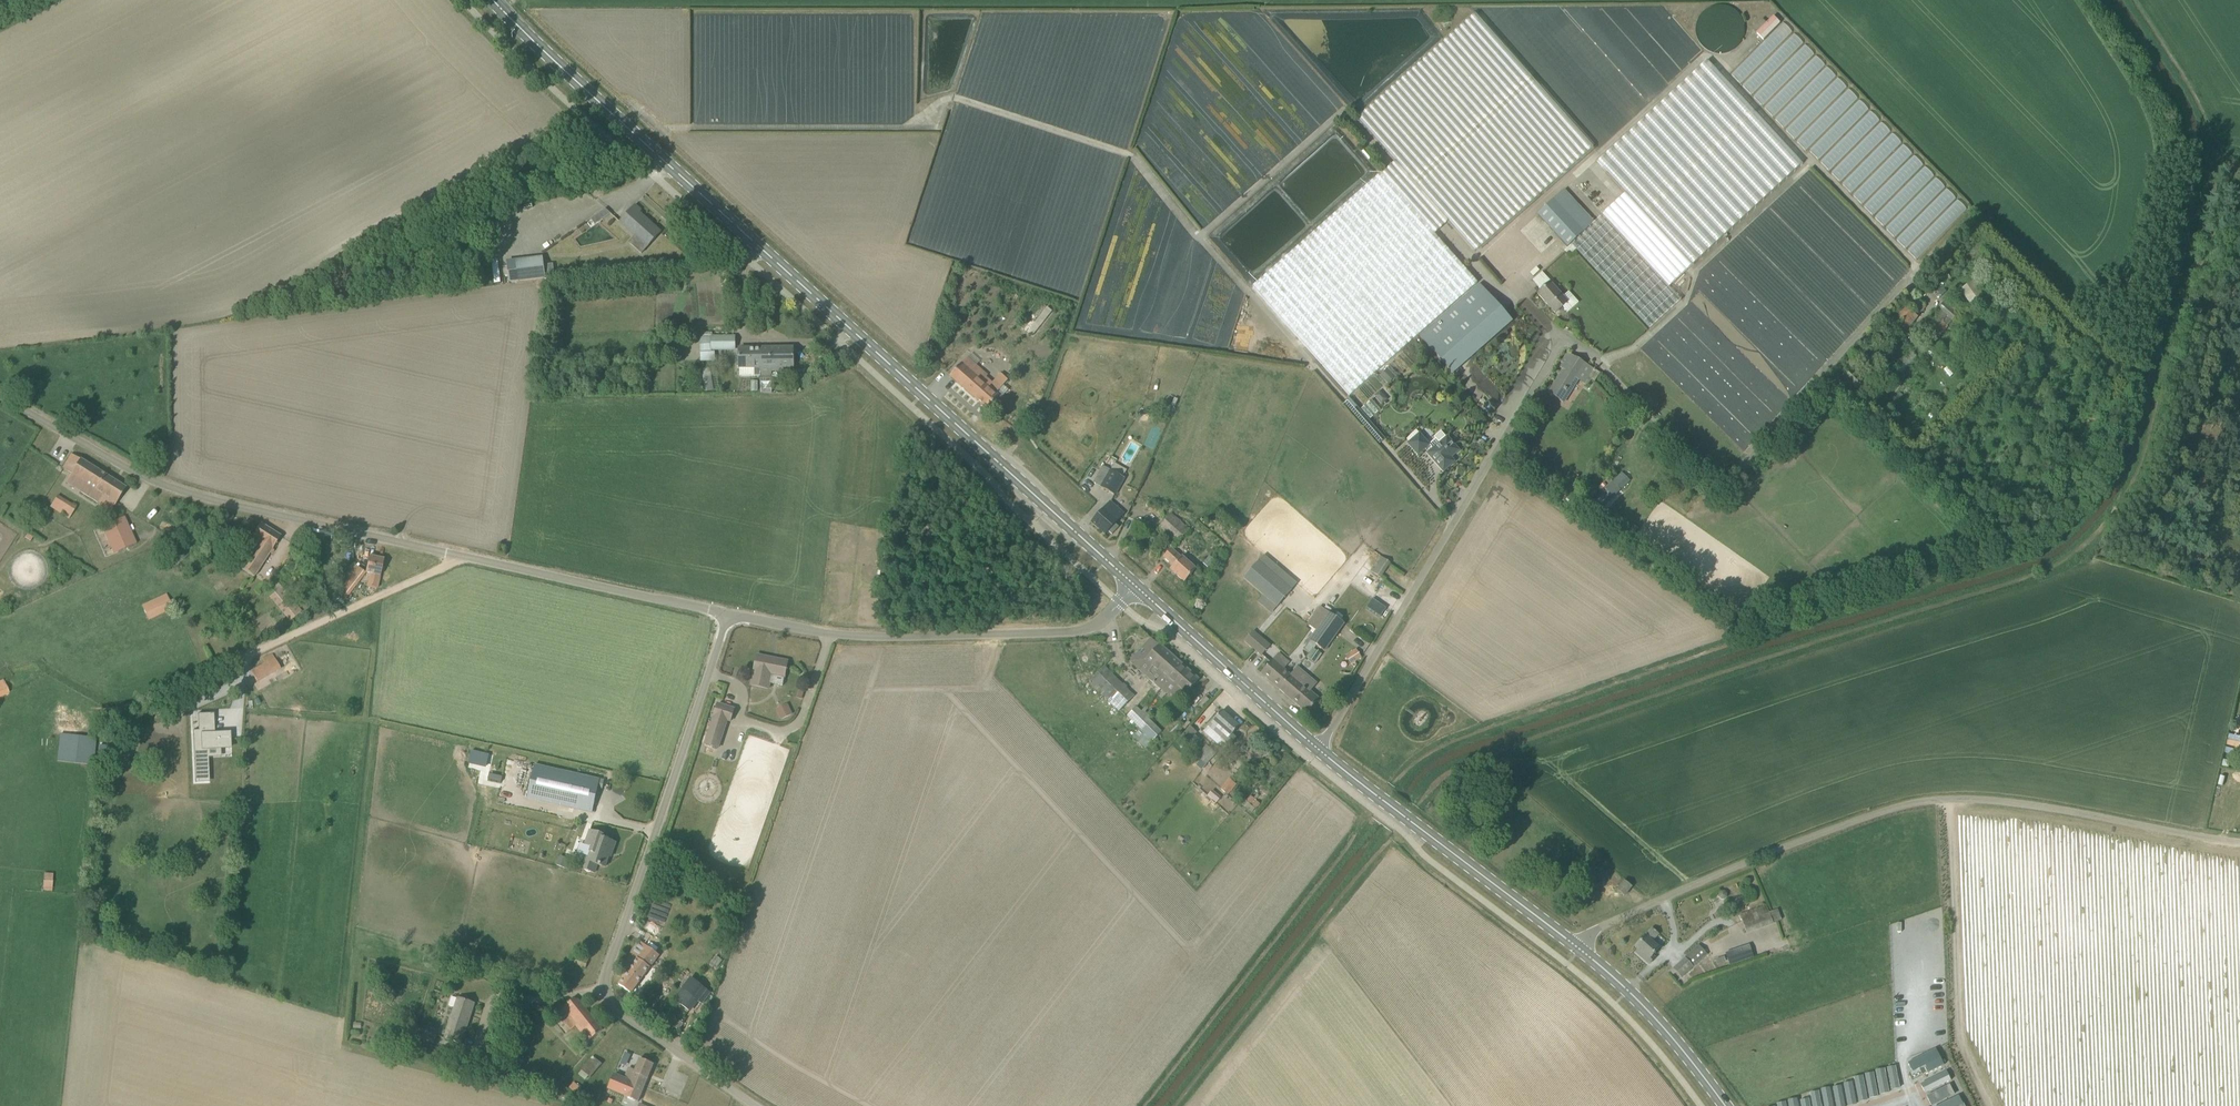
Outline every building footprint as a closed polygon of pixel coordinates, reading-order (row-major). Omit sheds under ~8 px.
[(1705,44),(1738,48),(1742,12),(1713,9),(1710,31),(1706,30),(1705,44)] [(1476,14),(1358,118),(1397,161),(1449,220),(1476,251),(1593,147),(1476,14)] [(1773,15),(1766,22),(1756,33),(1763,40),(1779,22),(1773,15)] [(1570,257),(1573,254),(1577,250),(1649,329),(1681,300),(1669,287),(1802,164),(1707,60),(1597,162),(1625,193),(1602,215),(1595,222),(1568,247),(1564,250),(1570,257)] [(1478,283),(1434,233),(1382,174),(1381,173),(1253,286),(1350,396),(1478,283)] [(1537,215),(1568,247),(1595,222),(1565,190),(1537,215)] [(636,234),(648,246),(660,232),(639,213),(641,210),(635,205),(620,222),(635,236),(636,234)] [(598,214),(602,220),(611,214),(605,209),(598,214)] [(517,282),(544,279),(541,257),(514,260),(517,282)] [(1563,297),(1550,283),(1541,291),(1538,294),(1555,313),(1563,307),(1568,312),(1579,302),(1569,291),(1563,297)] [(1420,336),(1453,374),(1512,322),(1479,284),(1420,336)] [(1926,307),(1915,298),(1909,306),(1907,305),(1891,323),(1903,334),(1926,307)] [(1936,341),(1948,327),(1947,326),(1957,314),(1943,303),(1921,329),(1936,341)] [(1033,318),(1024,328),(1032,335),(1053,312),(1048,307),(1036,320),(1033,318)] [(701,362),(716,362),(716,351),(735,351),(735,337),(700,338),(701,362)] [(761,377),(760,348),(739,349),(740,376),(755,376),(761,376),(761,377)] [(761,377),(772,377),(772,372),(784,372),(784,367),(793,367),(793,348),(760,348),(761,377)] [(1596,371),(1593,368),(1568,353),(1559,367),(1569,373),(1565,380),(1559,376),(1549,393),(1564,403),(1578,380),(1584,384),(1587,386),(1596,371)] [(987,410),(999,397),(983,383),(989,377),(967,357),(950,376),(987,410)] [(705,392),(720,389),(716,367),(702,370),(705,392)] [(1387,369),(1380,375),(1388,384),(1389,384),(1393,380),(1395,378),(1387,369)] [(1859,395),(1867,388),(1853,372),(1845,378),(1859,395)] [(762,379),(764,390),(771,389),(770,378),(762,379)] [(1380,390),(1375,395),(1382,403),(1388,398),(1380,390)] [(1420,433),(1419,433),(1409,442),(1407,443),(1418,456),(1426,449),(1428,452),(1426,453),(1443,472),(1455,462),(1452,458),(1461,450),(1447,435),(1446,436),(1441,431),(1434,437),(1439,442),(1433,448),(1420,433)] [(116,504),(126,488),(72,454),(63,469),(71,474),(70,475),(88,486),(83,494),(97,503),(102,495),(116,504)] [(1124,478),(1121,476),(1114,472),(1110,470),(1101,486),(1115,495),(1124,478)] [(1612,498),(1630,481),(1622,473),(1613,482),(1605,490),(1612,498)] [(51,508),(61,514),(64,516),(62,520),(65,522),(67,519),(69,520),(77,507),(58,496),(51,508)] [(1119,527),(1115,524),(1123,514),(1110,502),(1092,522),(1106,534),(1108,531),(1112,535),(1119,527)] [(1175,547),(1190,529),(1171,514),(1156,531),(1175,547)] [(125,517),(106,525),(118,552),(137,544),(125,517)] [(254,576),(281,537),(261,524),(234,563),(254,576)] [(1184,582),(1196,569),(1173,548),(1164,558),(1174,567),(1171,570),(1184,582)] [(1380,555),(1372,571),(1381,575),(1389,559),(1380,555)] [(369,556),(365,572),(371,574),(367,586),(377,589),(380,576),(384,560),(369,556)] [(1292,590),(1259,561),(1244,578),(1277,607),(1292,590)] [(356,566),(334,593),(335,594),(344,601),(365,573),(365,572),(356,566)] [(290,622),(302,612),(278,584),(267,594),(290,622)] [(149,620),(174,609),(167,594),(142,605),(149,620)] [(1379,618),(1386,609),(1372,600),(1366,609),(1379,618)] [(1307,624),(1316,630),(1318,632),(1330,614),(1319,606),(1307,624)] [(1324,651),(1344,624),(1330,614),(1318,632),(1316,630),(1309,640),(1324,651)] [(1271,646),(1254,631),(1245,641),(1261,656),(1271,646)] [(1161,690),(1164,687),(1182,666),(1151,638),(1130,662),(1161,690)] [(1345,655),(1352,664),(1363,656),(1357,647),(1345,655)] [(1291,675),(1284,669),(1290,663),(1278,653),(1261,673),(1280,689),(1297,669),(1296,668),(1291,675)] [(772,675),(785,678),(788,661),(757,655),(752,680),(751,686),(769,689),(770,684),(772,675)] [(257,683),(281,670),(274,659),(265,664),(251,672),(257,683)] [(1118,710),(1133,694),(1104,666),(1091,679),(1103,691),(1101,694),(1118,710)] [(1173,684),(1185,695),(1198,680),(1182,666),(1164,687),(1167,690),(1173,684)] [(1307,713),(1319,699),(1310,691),(1315,685),(1297,669),(1280,689),(1307,713)] [(0,676),(0,699),(13,692),(4,674),(0,676)] [(229,708),(234,687),(220,684),(215,705),(229,708)] [(731,723),(735,709),(718,704),(714,716),(714,717),(705,745),(719,749),(728,722),(731,723)] [(793,714),(788,704),(776,709),(781,720),(793,714)] [(1154,740),(1160,734),(1161,732),(1136,707),(1128,715),(1141,729),(1133,736),(1145,748),(1154,740)] [(1232,746),(1238,739),(1232,735),(1239,727),(1222,711),(1208,726),(1232,746)] [(191,735),(183,735),(184,746),(185,783),(208,782),(207,754),(223,753),(222,747),(232,746),(231,733),(211,734),(210,714),(189,715),(191,735)] [(260,723),(248,722),(248,738),(260,738),(260,723)] [(1188,743),(1197,732),(1190,727),(1181,737),(1188,743)] [(61,734),(58,761),(94,764),(97,737),(61,734)] [(1207,745),(1198,755),(1194,760),(1198,764),(1202,759),(1207,764),(1217,754),(1207,745)] [(592,812),(600,780),(535,765),(528,798),(592,812)] [(1251,805),(1255,800),(1251,796),(1246,801),(1251,805)] [(1255,800),(1251,805),(1256,809),(1260,804),(1255,800)] [(613,851),(616,842),(601,838),(602,834),(589,830),(584,845),(591,847),(588,857),(584,856),(580,868),(595,873),(598,865),(605,867),(611,850),(613,851)] [(560,856),(558,865),(571,868),(573,859),(560,856)] [(44,872),(44,890),(54,891),(54,873),(44,872)] [(1625,896),(1631,887),(1624,881),(1617,890),(1625,896)] [(1767,913),(1764,905),(1739,914),(1747,934),(1774,924),(1773,923),(1782,920),(1778,909),(1767,913)] [(1649,964),(1655,957),(1653,955),(1659,949),(1652,942),(1659,934),(1652,928),(1636,946),(1641,951),(1639,954),(1649,964)] [(631,993),(659,955),(641,942),(624,965),(630,969),(619,985),(631,993)] [(1681,978),(1690,970),(1708,954),(1699,946),(1669,972),(1672,975),(1676,972),(1681,978)] [(1730,966),(1754,957),(1751,950),(1727,959),(1730,966)] [(586,968),(589,958),(576,953),(572,963),(586,968)] [(1724,956),(1716,959),(1718,964),(1726,961),(1724,956)] [(697,1000),(706,990),(693,979),(685,990),(688,992),(697,1000)] [(449,1005),(455,1007),(445,1038),(461,1044),(474,1004),(458,998),(452,996),(449,1005)] [(603,1030),(579,1000),(575,999),(564,1008),(577,1025),(576,1026),(588,1042),(603,1030)] [(679,1031),(684,1024),(679,1021),(675,1027),(679,1031)] [(433,1045),(437,1034),(410,1026),(407,1037),(433,1045)] [(1936,1049),(1908,1064),(1916,1078),(1944,1063),(1936,1049)] [(592,1055),(582,1070),(591,1077),(601,1061),(592,1055)] [(638,1102),(654,1064),(640,1059),(635,1070),(630,1068),(619,1094),(638,1102)] [(1892,1065),(1893,1090),(1904,1089),(1903,1065),(1892,1065)] [(1869,1073),(1870,1096),(1891,1095),(1890,1072),(1869,1073)] [(574,1082),(570,1087),(576,1093),(581,1088),(574,1082)] [(1856,1082),(1835,1083),(1835,1105),(1856,1105),(1856,1082)] [(1934,1105),(1968,1105),(1967,1104),(1965,1105),(1960,1093),(1956,1095),(1950,1083),(1929,1093),(1934,1105)] [(1821,1094),(1799,1096),(1799,1105),(1821,1105),(1821,1094)]
